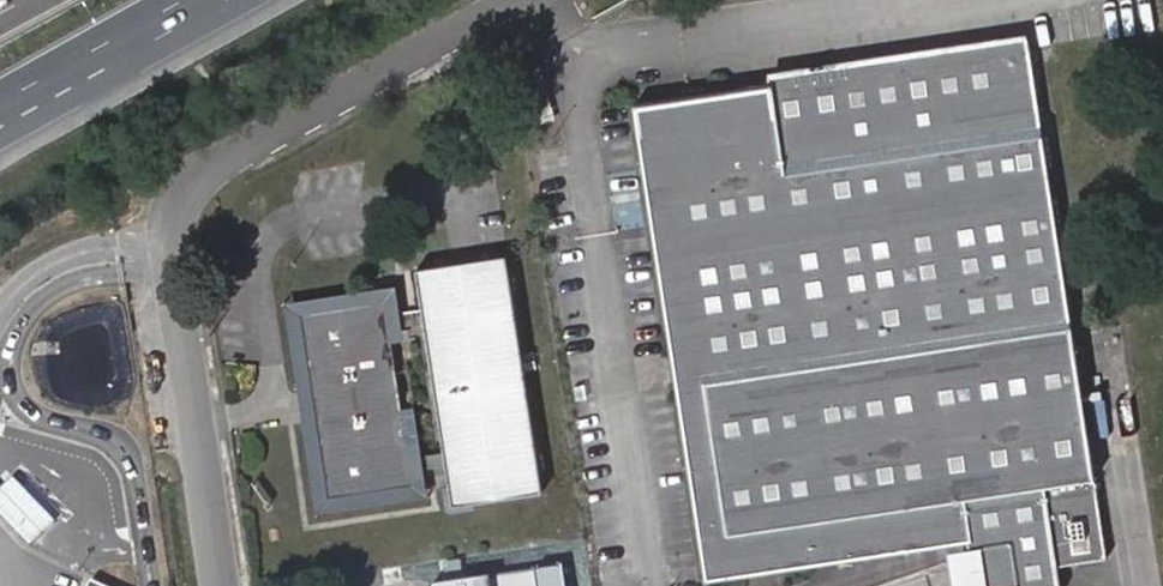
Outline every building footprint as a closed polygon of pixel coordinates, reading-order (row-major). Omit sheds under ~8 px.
[(968,547),(974,585),(1061,585),(1058,565),(1107,558),(1027,43),(632,105),(705,581),(967,540),(968,547)] [(414,271),(452,506),(541,491),(503,256),(414,271)] [(282,304),(315,513),(425,496),(393,287),(282,304)] [(0,490),(0,514),(30,545),(55,522),(13,478),(0,490)] [(968,547),(948,550),(953,585),(974,585),(968,547)] [(562,565),(432,585),(566,585),(562,565)]
